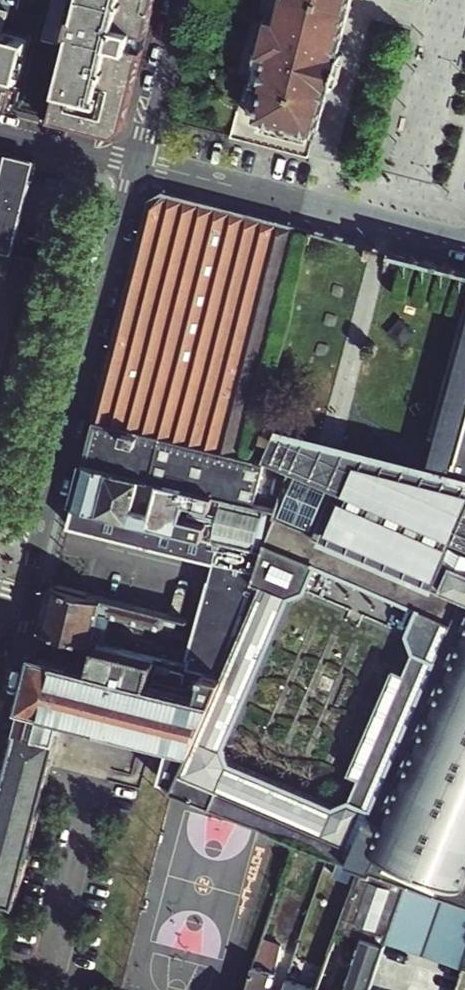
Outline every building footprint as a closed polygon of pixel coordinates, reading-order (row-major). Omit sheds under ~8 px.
[(48,40),(64,44),(76,0),(58,0),(48,40)] [(114,135),(123,128),(156,0),(79,0),(50,118),(114,135)] [(236,140),(264,147),(312,159),(318,132),(321,133),(332,86),(336,87),(344,55),(340,54),(354,0),(259,0),(239,82),(250,85),(236,140)] [(3,34),(8,12),(0,10),(0,33),(3,34)] [(11,108),(28,40),(3,34),(0,33),(0,106),(11,108)] [(41,261),(12,254),(33,170),(18,166),(20,158),(0,153),(0,422),(41,261)] [(35,162),(20,158),(18,166),(33,170),(35,162)] [(152,202),(97,419),(179,440),(239,456),(244,434),(294,226),(231,210),(224,208),(165,193),(152,202)] [(428,455),(334,432),(277,417),(269,442),(295,456),(290,468),(279,510),(87,461),(76,503),(222,539),(266,550),(253,590),(224,676),(189,744),(174,777),(363,861),(407,877),(464,901),(464,302),(428,455)] [(279,510),(290,468),(257,460),(251,481),(173,461),(179,440),(97,419),(87,461),(279,510)] [(222,539),(76,503),(70,526),(216,562),(222,539)] [(216,562),(212,579),(253,590),(266,550),(222,539),(216,562)] [(129,581),(70,566),(65,585),(124,601),(129,581)] [(224,676),(253,590),(212,579),(193,656),(196,657),(193,668),(224,676)] [(56,584),(44,630),(93,642),(101,612),(109,614),(109,617),(163,630),(165,629),(167,624),(177,627),(180,617),(56,584)] [(196,599),(137,584),(132,603),(191,618),(196,599)] [(37,586),(27,625),(40,628),(50,589),(37,586)] [(0,800),(0,898),(17,902),(66,714),(189,744),(224,676),(193,668),(93,642),(44,630),(0,800)] [(363,861),(343,925),(386,942),(388,936),(407,877),(363,861)] [(380,962),(382,954),(386,942),(343,925),(335,949),(320,989),(370,989),(380,962)] [(386,942),(382,954),(394,958),(399,940),(388,936),(386,942)] [(287,977),(285,987),(284,989),(320,989),(335,949),(306,939),(292,979),(287,977)] [(370,989),(457,989),(460,980),(394,958),(382,954),(380,962),(370,989)] [(276,973),(253,965),(247,989),(269,989),(276,973)]
